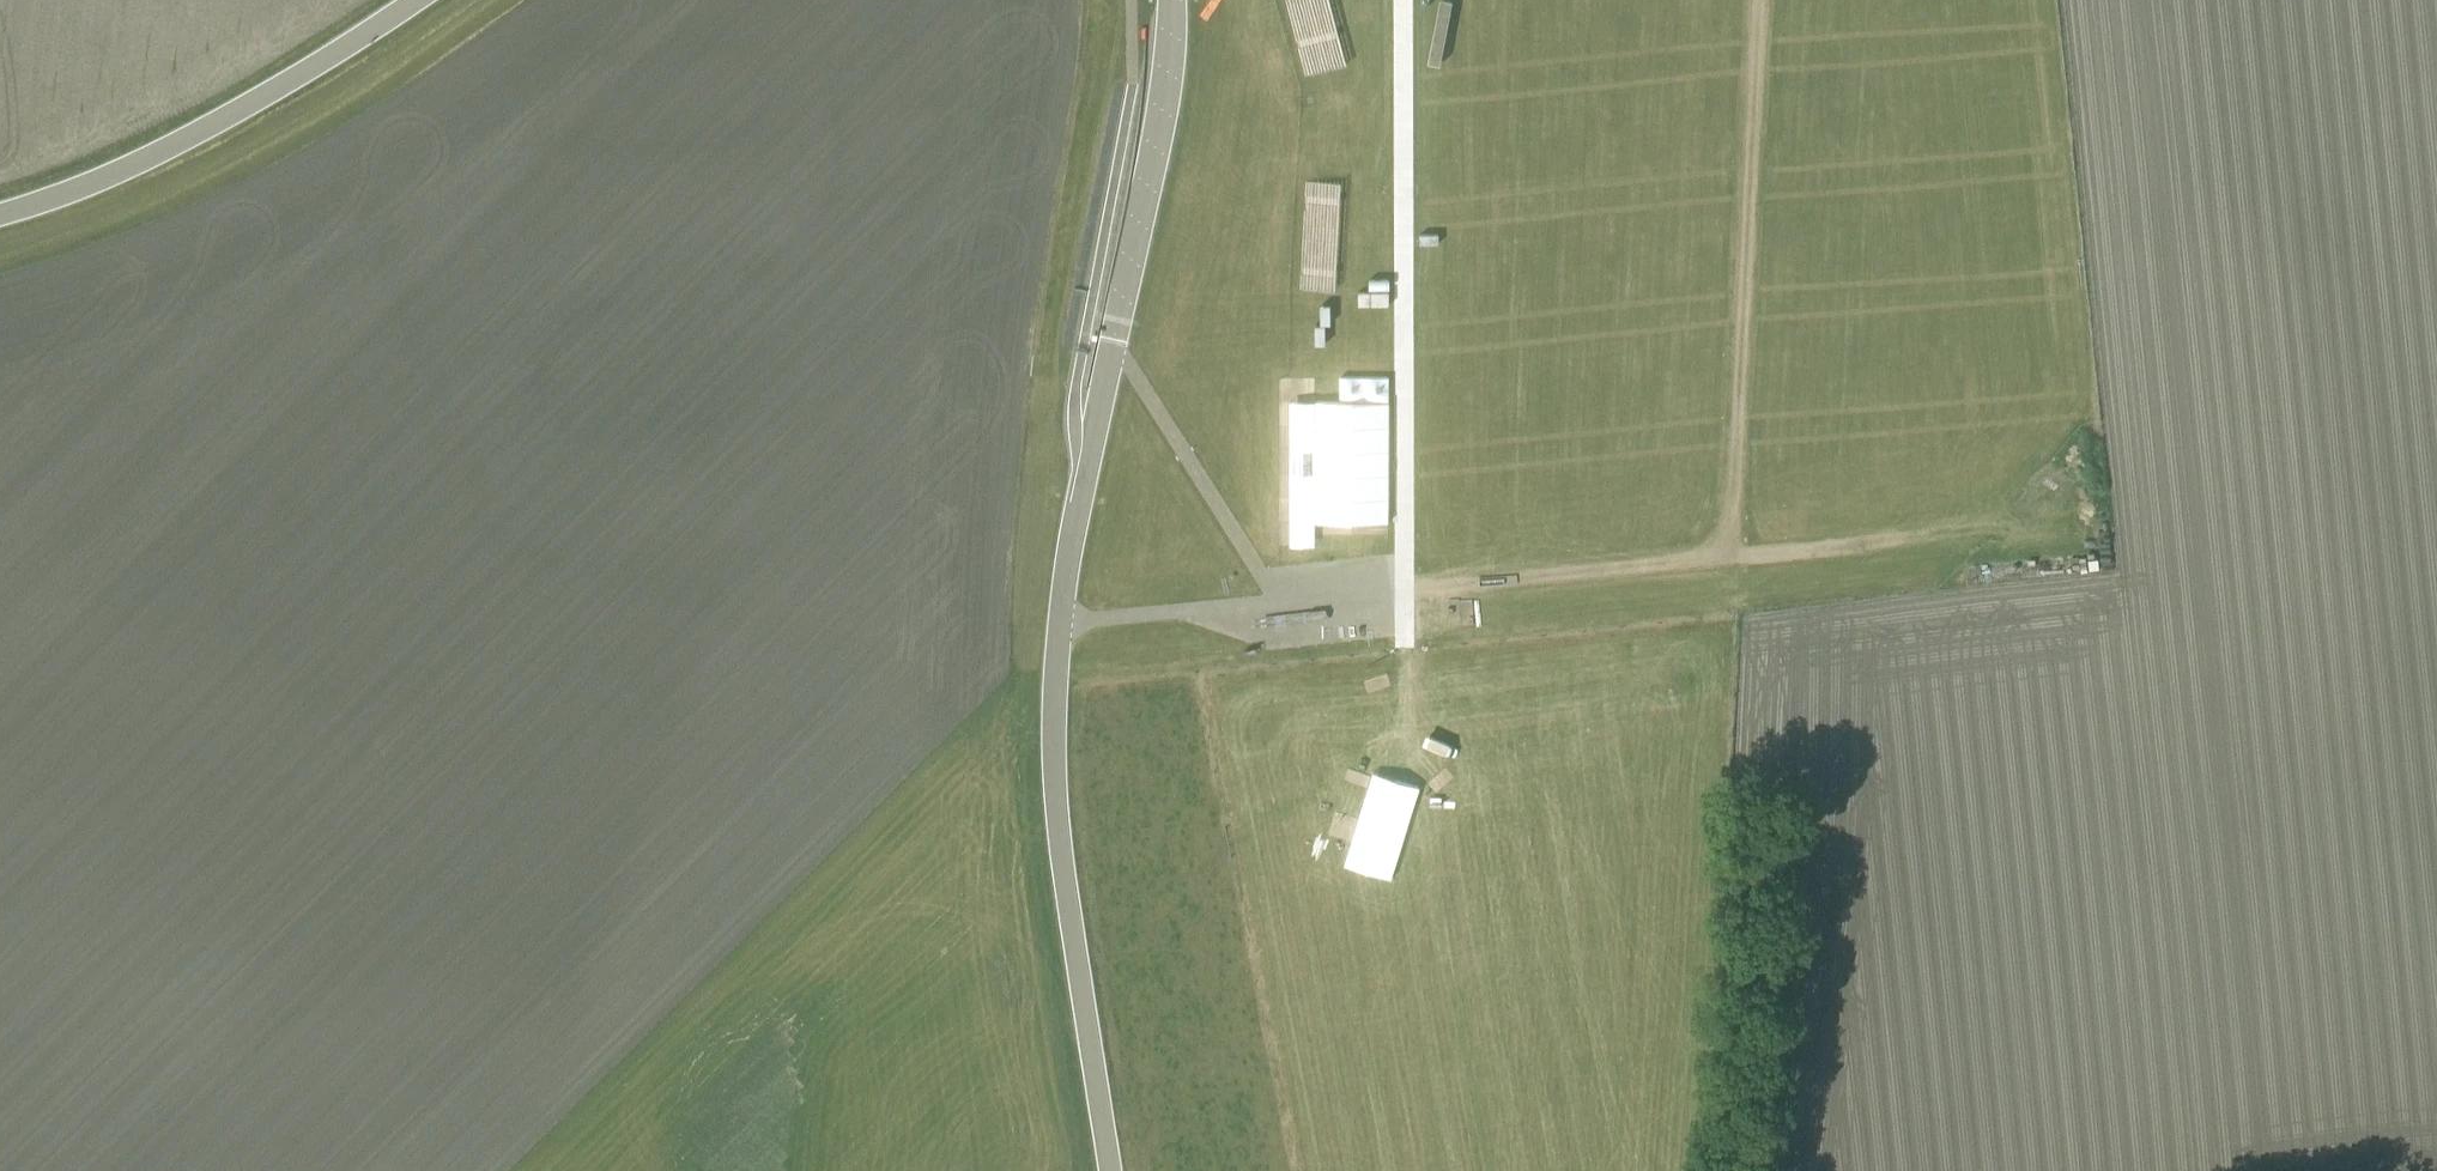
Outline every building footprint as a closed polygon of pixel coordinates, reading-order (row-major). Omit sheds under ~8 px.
[(1394,323),(1396,191),(1342,191),(1340,322),(1394,323)] [(1420,245),(1441,244),(1441,229),(1419,230),(1420,245)] [(1436,356),(1418,357),(1419,371),(1437,370),(1436,356)] [(1387,398),(1309,401),(1313,507),(1391,505),(1387,398)] [(1305,562),(1299,539),(1280,544),(1286,567),(1305,562)]
